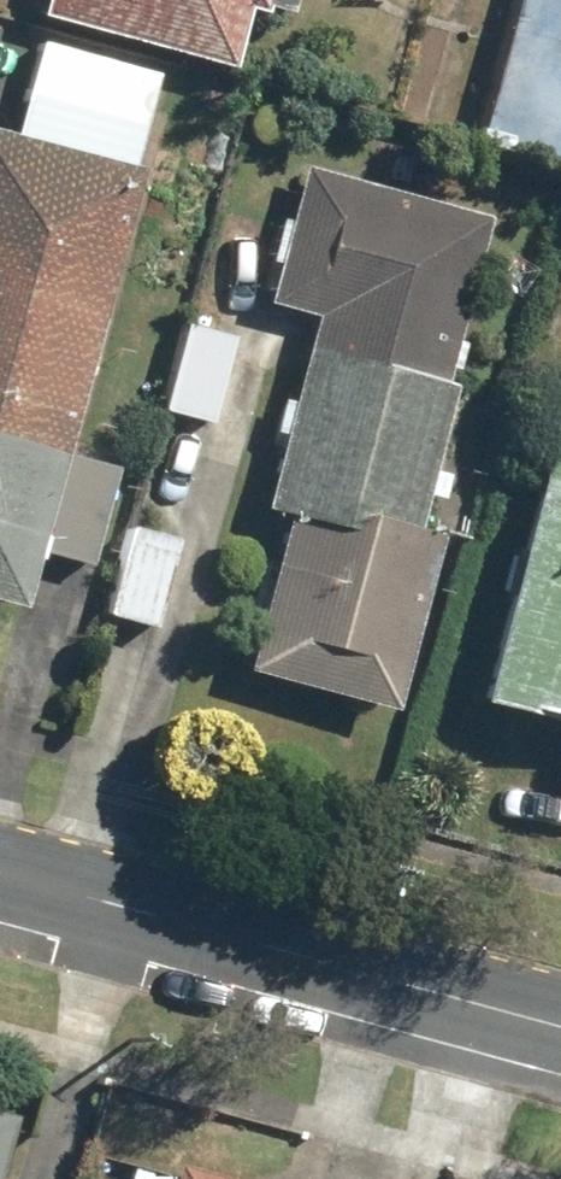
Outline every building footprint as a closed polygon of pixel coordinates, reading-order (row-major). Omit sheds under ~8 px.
[(32,19),(224,69),(239,11),(257,16),(261,0),(37,0),(32,19)] [(148,74),(29,42),(4,133),(124,165),(148,74)] [(0,136),(0,604),(14,608),(29,554),(81,568),(109,463),(57,449),(132,172),(0,136)] [(477,215),(294,166),(256,305),(299,317),(292,345),(431,383),(477,215)] [(224,339),(173,324),(148,412),(199,426),(224,339)] [(253,500),(275,506),(399,540),(442,386),(431,383),(292,345),(253,500)] [(558,360),(461,700),(560,729),(560,361),(558,360)] [(399,540),(275,506),(228,674),(377,715),(424,547),(399,540)] [(167,542),(120,529),(95,617),(142,630),(167,542)] [(167,1168),(164,1178),(207,1178),(167,1168)]
